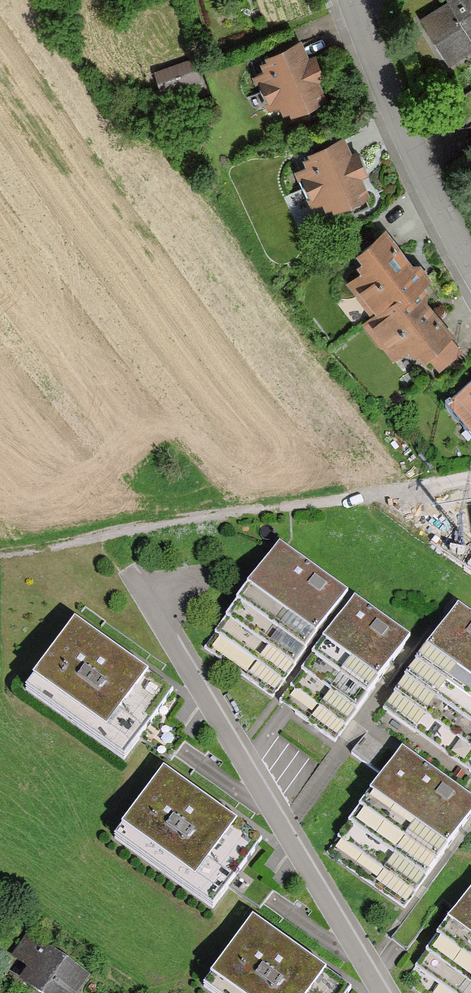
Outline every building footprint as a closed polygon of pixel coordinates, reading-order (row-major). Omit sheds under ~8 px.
[(451,4),(424,20),(451,65),(470,53),(470,0),(448,0),(451,4)] [(277,109),(328,90),(307,34),(256,52),(277,109)] [(166,89),(203,76),(195,53),(158,66),(166,89)] [(320,204),(370,183),(348,131),(298,153),(320,204)] [(463,353),(452,339),(455,336),(427,304),(430,296),(424,290),(433,283),(420,267),(412,267),(387,234),(355,258),(361,266),(357,269),(361,274),(346,285),(370,318),(363,323),(394,365),(408,354),(414,362),(417,359),(424,369),(431,364),(437,372),(463,353)] [(448,401),(470,428),(470,382),(448,401)] [(349,587),(281,539),(206,647),(274,694),(349,587)] [(336,739),(411,630),(358,593),(282,702),(336,739)] [(470,779),(470,608),(460,601),(379,721),(469,781),(470,779)] [(126,753),(172,685),(74,619),(28,686),(126,753)] [(470,815),(470,788),(404,742),(330,851),(409,905),(470,815)] [(215,901),(261,834),(164,767),(117,834),(215,901)] [(406,978),(427,992),(470,992),(470,888),(406,978)] [(352,982),(254,915),(208,983),(223,992),(344,992),(352,982)] [(90,974),(28,934),(15,954),(30,964),(20,979),(41,992),(78,992),(90,974)]
